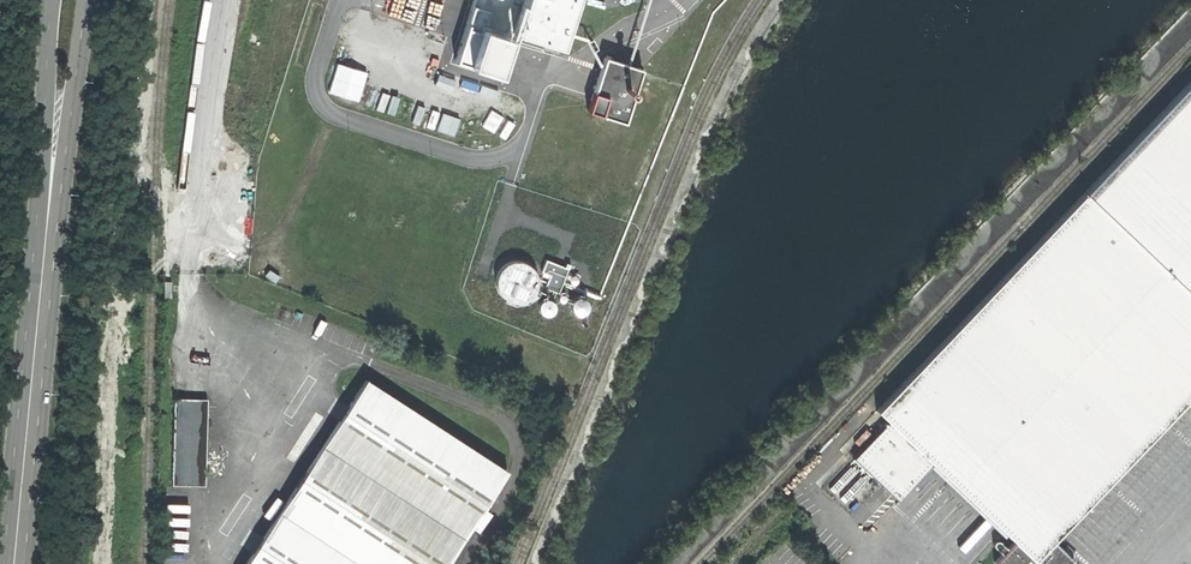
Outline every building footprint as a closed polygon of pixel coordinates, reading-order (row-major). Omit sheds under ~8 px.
[(461,66),(509,79),(521,38),(568,52),(583,0),(480,0),(461,66)] [(644,71),(609,61),(594,115),(629,125),(644,71)] [(1057,542),(1064,534),(1079,536),(1078,520),(1092,521),(1093,503),(1120,477),(1127,477),(1157,505),(1190,471),(1190,468),(1161,439),(1163,432),(1175,434),(1174,418),(1190,418),(1188,403),(1190,403),(1190,85),(881,414),(884,417),(893,424),(859,460),(876,478),(892,462),(901,471),(885,487),(902,504),(938,467),(1016,542),(1010,550),(1002,543),(999,542),(996,545),(996,549),(1004,557),(998,563),(1074,563),(1077,561),(1057,542)] [(247,563),(448,563),(508,471),(365,380),(344,413),(247,563)] [(171,486),(205,488),(208,401),(174,400),(171,486)] [(876,478),(885,487),(901,471),(892,462),(876,478)]
